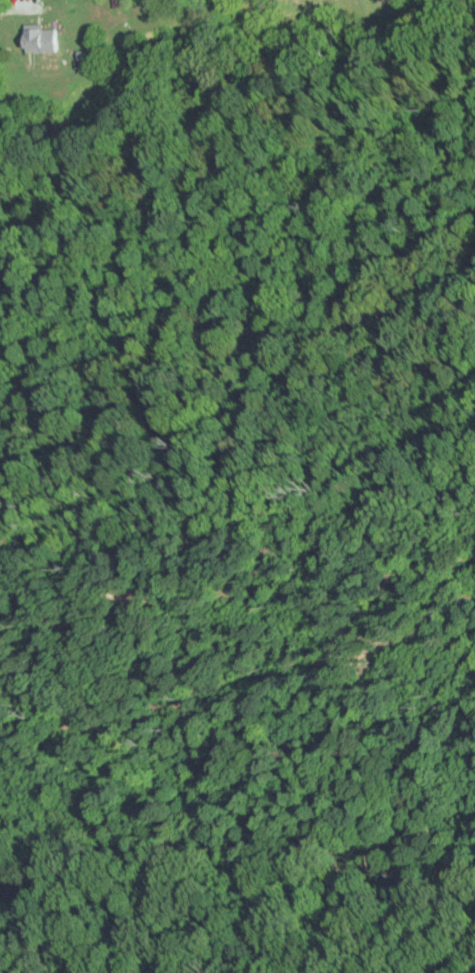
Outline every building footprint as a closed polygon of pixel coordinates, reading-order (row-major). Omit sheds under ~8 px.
[(34,28),(34,51),(64,51),(64,28),(34,28)]
